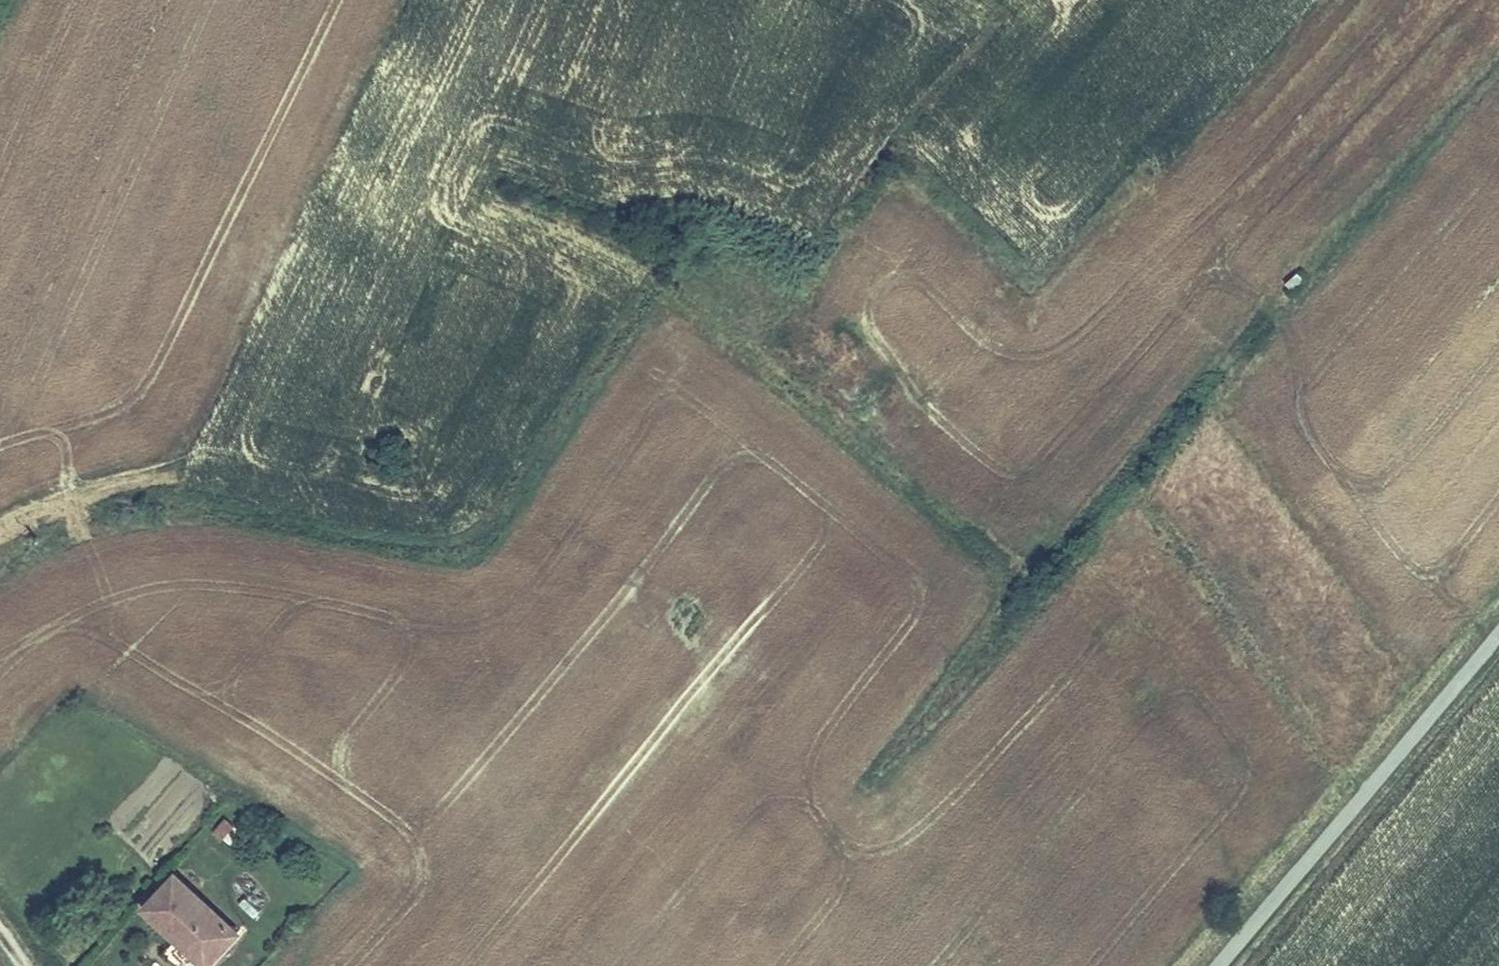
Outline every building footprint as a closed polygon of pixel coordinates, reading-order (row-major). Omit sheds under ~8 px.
[(140,907),(179,938),(182,933),(216,959),(239,929),(168,872),(140,907)] [(182,933),(179,938),(212,964),(216,959),(182,933)]
